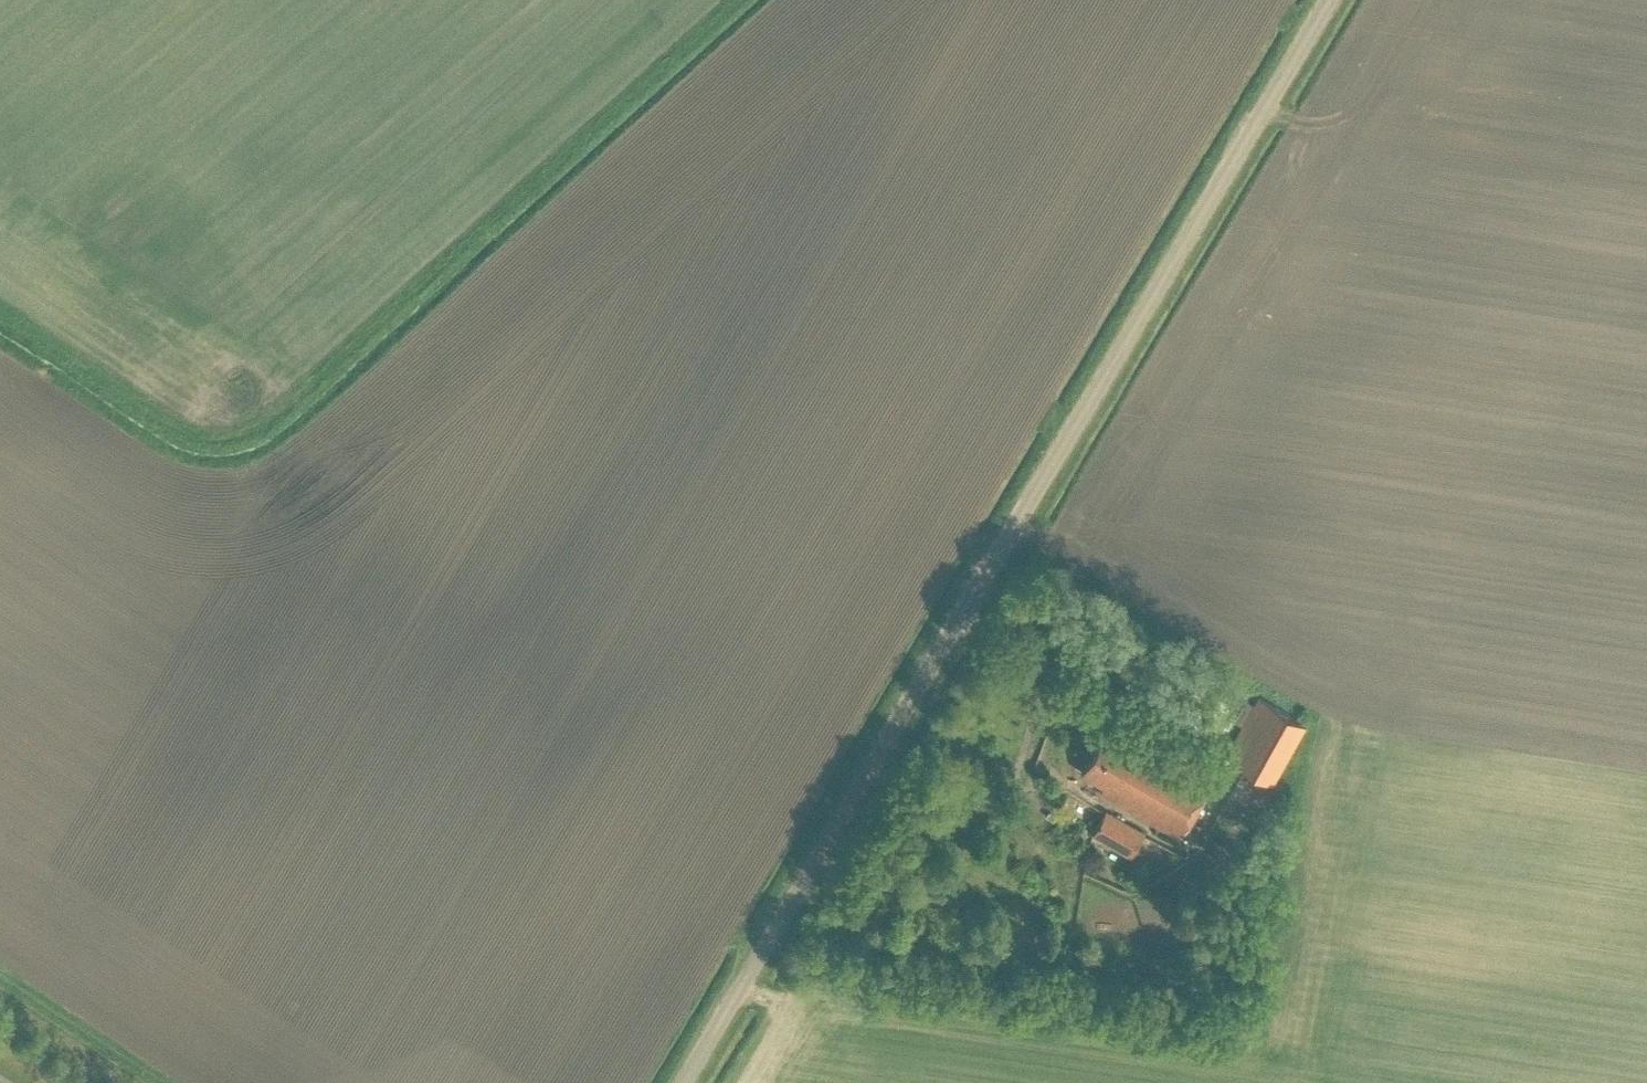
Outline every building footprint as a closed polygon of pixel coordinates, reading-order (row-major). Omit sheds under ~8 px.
[(1259,697),(1227,754),(1273,781),(1306,724),(1259,697)] [(1126,737),(1110,727),(1082,774),(1105,788),(1102,793),(1169,833),(1168,835),(1177,841),(1214,779),(1131,729),(1126,737)] [(1106,808),(1092,833),(1131,855),(1145,830),(1106,808)]
